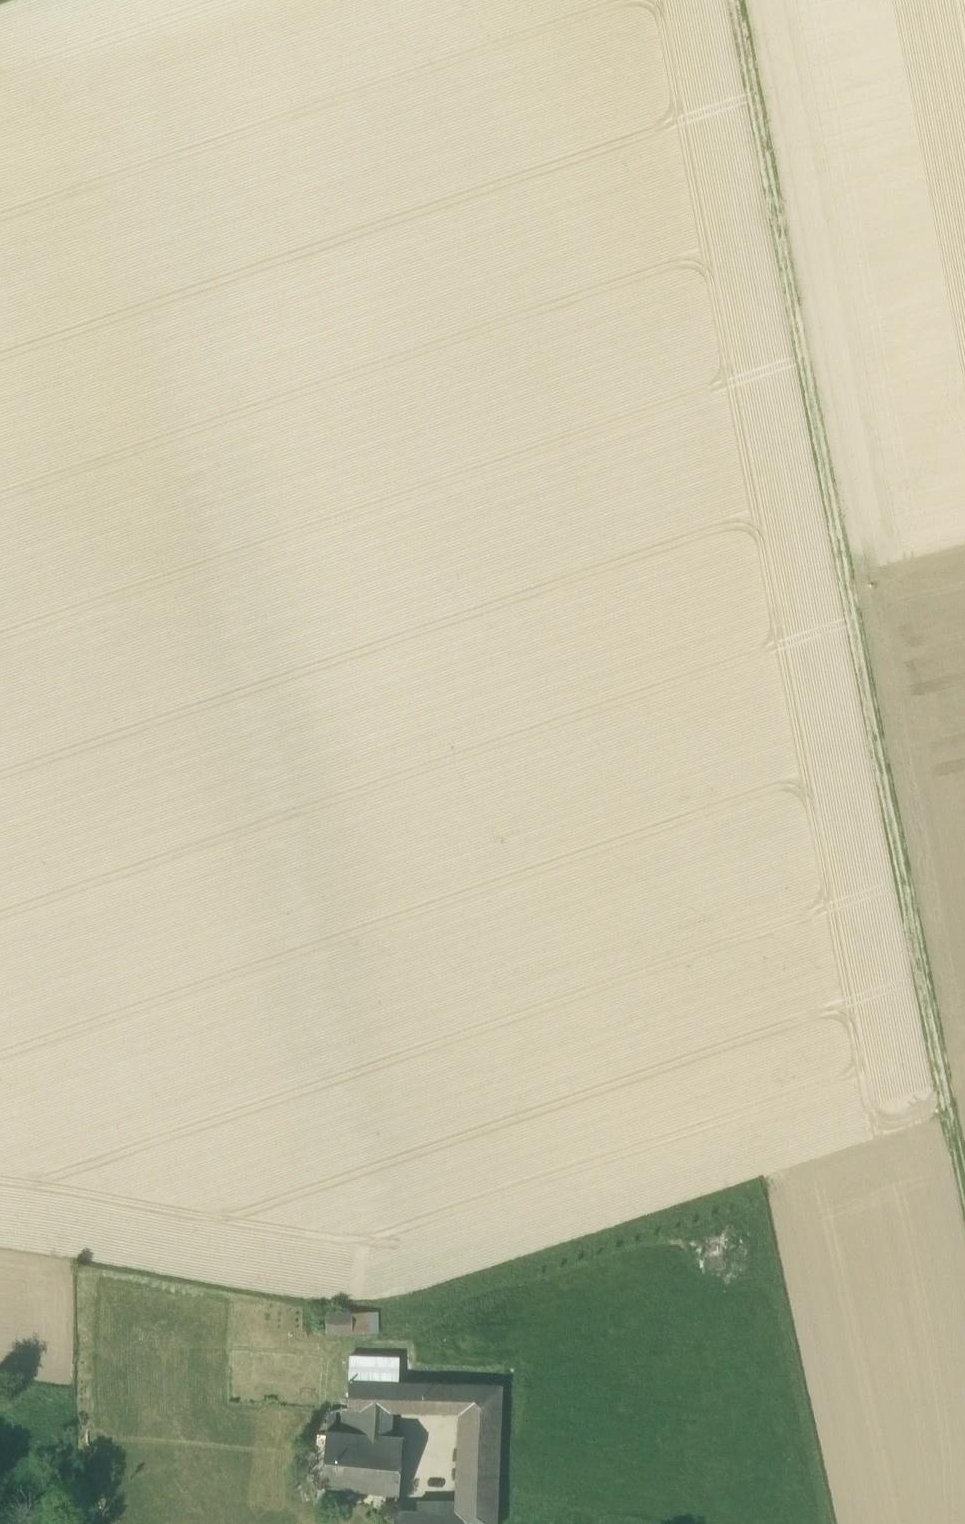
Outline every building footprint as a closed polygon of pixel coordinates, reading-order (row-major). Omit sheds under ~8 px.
[(327,1313),(327,1332),(331,1332),(354,1332),(353,1313),(327,1313)] [(353,1313),(354,1332),(369,1332),(368,1313),(353,1313)] [(375,1410),(378,1410),(378,1383),(399,1383),(400,1382),(400,1358),(351,1356),(349,1409),(375,1410)] [(394,1410),(424,1411),(426,1383),(409,1382),(400,1382),(399,1383),(378,1383),(378,1410),(394,1410)] [(426,1383),(424,1411),(460,1413),(456,1510),(455,1523),(497,1523),(503,1385),(426,1383)] [(374,1434),(375,1410),(349,1409),(344,1417),(343,1426),(346,1431),(374,1434)] [(374,1434),(392,1435),(394,1410),(378,1410),(375,1410),(374,1434)] [(322,1483),(400,1493),(404,1436),(392,1435),(374,1434),(346,1431),(327,1430),(322,1483)] [(456,1510),(395,1511),(395,1523),(455,1523),(456,1510)]
